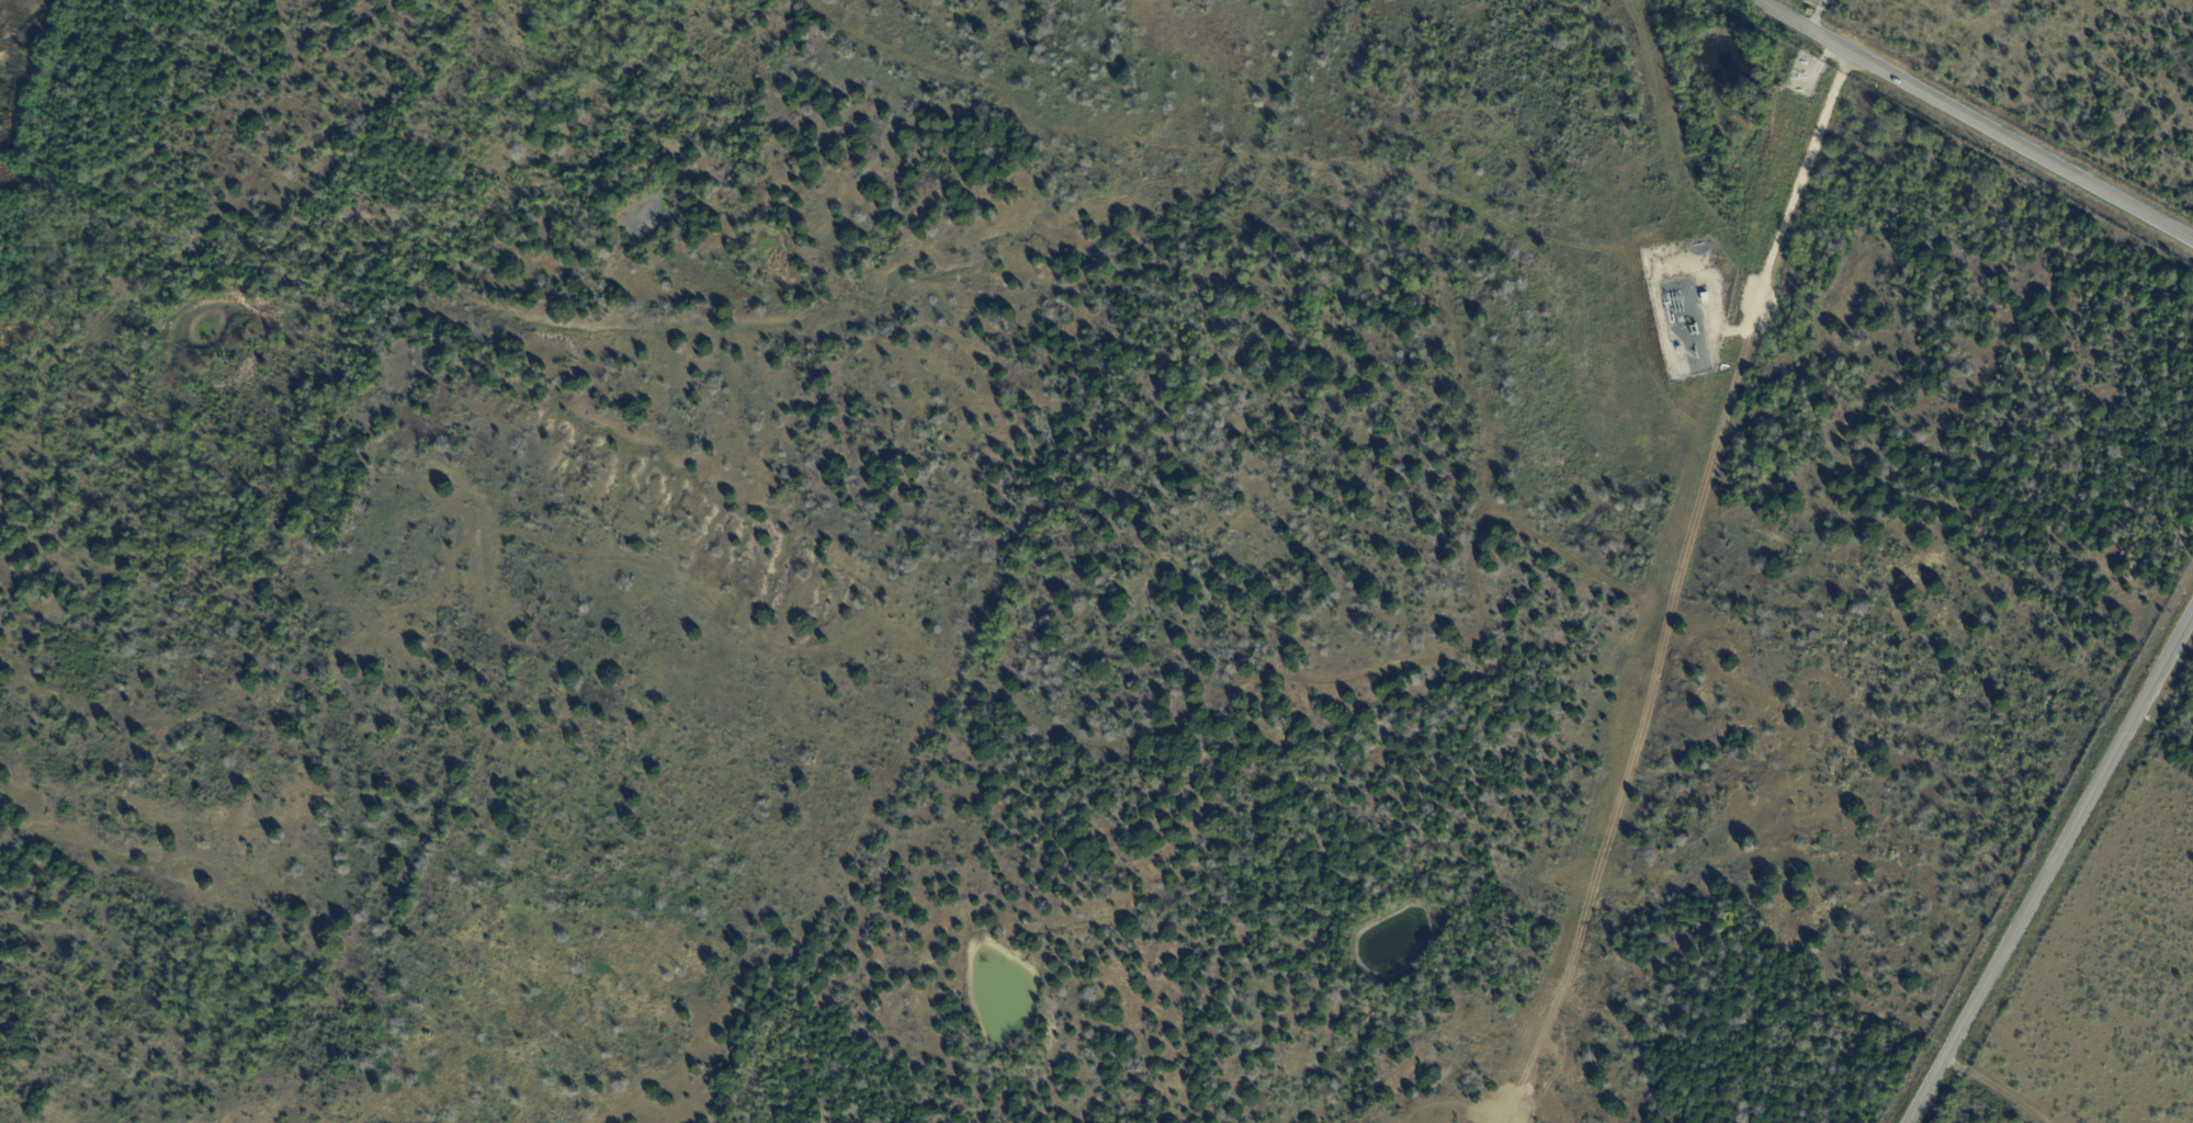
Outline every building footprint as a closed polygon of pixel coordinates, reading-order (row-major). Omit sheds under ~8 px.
[(1706,293),(1708,302),(1700,303),(1699,294),(1706,293)]
